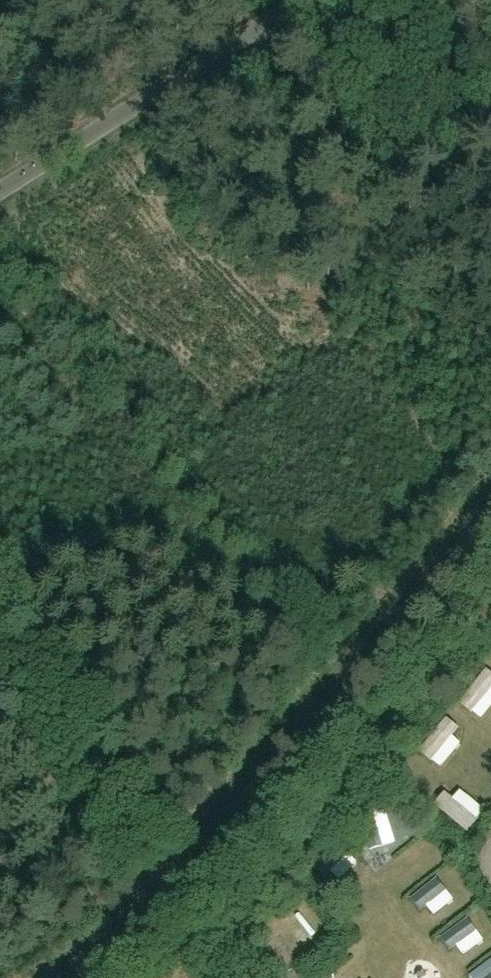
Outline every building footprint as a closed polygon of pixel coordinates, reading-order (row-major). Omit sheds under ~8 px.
[(440,812),(453,797),(415,765),(402,780),(440,812)] [(369,813),(374,850),(398,847),(393,809),(369,813)] [(451,945),(480,925),(474,916),(445,936),(451,945)]
